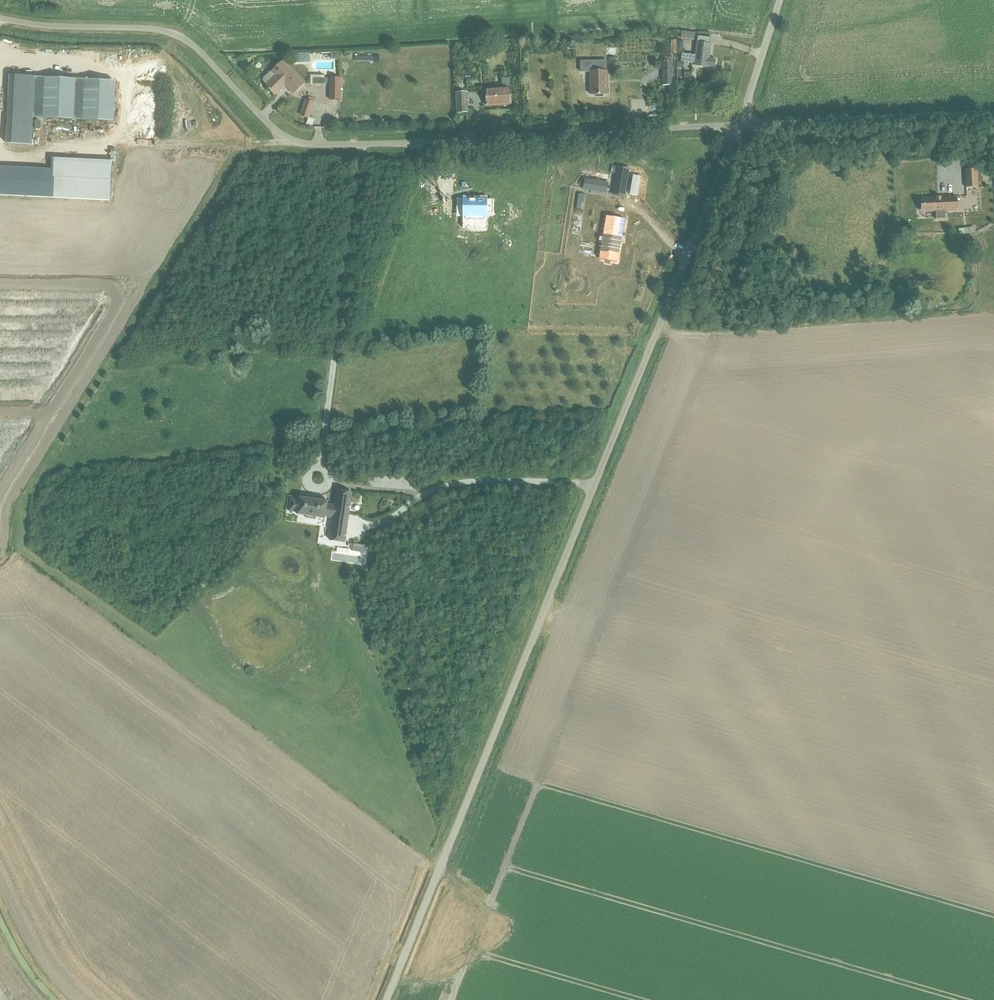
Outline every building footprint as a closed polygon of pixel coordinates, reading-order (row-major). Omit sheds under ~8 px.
[(695,33),(682,31),(681,38),(694,39),(695,33)] [(710,38),(698,36),(695,55),(682,53),(681,61),(694,63),(694,65),(714,68),(716,59),(709,59),(711,44),(709,44),(710,38)] [(295,54),(296,63),(310,63),(310,54),(295,54)] [(672,57),(662,58),(663,86),(673,85),(672,57)] [(607,60),(580,60),(580,71),(590,71),(590,95),(607,94),(607,71),(607,60)] [(294,94),(304,83),(283,61),(272,72),(270,72),(263,78),(263,83),(275,95),(285,85),(294,94)] [(35,77),(10,75),(6,143),(32,145),(33,117),(35,77)] [(325,76),(311,76),(311,85),(325,85),(325,76)] [(115,82),(35,77),(33,117),(113,122),(115,82)] [(340,78),(329,78),(329,99),(340,99),(340,78)] [(486,90),(487,106),(511,104),(509,78),(502,79),(502,89),(486,90)] [(456,89),(457,113),(468,112),(467,89),(456,89)] [(308,101),(306,100),(301,115),(308,118),(313,103),(308,101)] [(309,117),(306,125),(312,127),(315,119),(309,117)] [(100,136),(109,137),(110,126),(100,125),(100,136)] [(617,167),(616,174),(628,176),(629,169),(617,167)] [(965,170),(966,188),(978,187),(977,169),(965,170)] [(600,192),(607,193),(608,183),(585,179),(583,188),(601,190),(600,192)] [(614,187),(613,194),(625,196),(626,189),(614,187)] [(463,199),(457,199),(457,214),(463,214),(463,217),(463,228),(470,228),(475,228),(475,224),(487,224),(487,214),(487,200),(487,197),(474,196),(474,199),(470,199),(470,196),(463,196),(463,199)] [(956,196),(923,198),(923,210),(934,209),(935,212),(935,219),(945,219),(944,211),(957,211),(956,196)] [(602,241),(600,254),(618,257),(624,224),(605,221),(602,237),(602,241)] [(344,543),(351,493),(337,491),(335,506),(327,504),(328,501),(300,497),(299,500),(291,499),(289,511),(297,513),(297,515),(306,516),(306,518),(315,520),(316,517),(325,519),(325,517),(333,518),(330,540),(344,543)]
